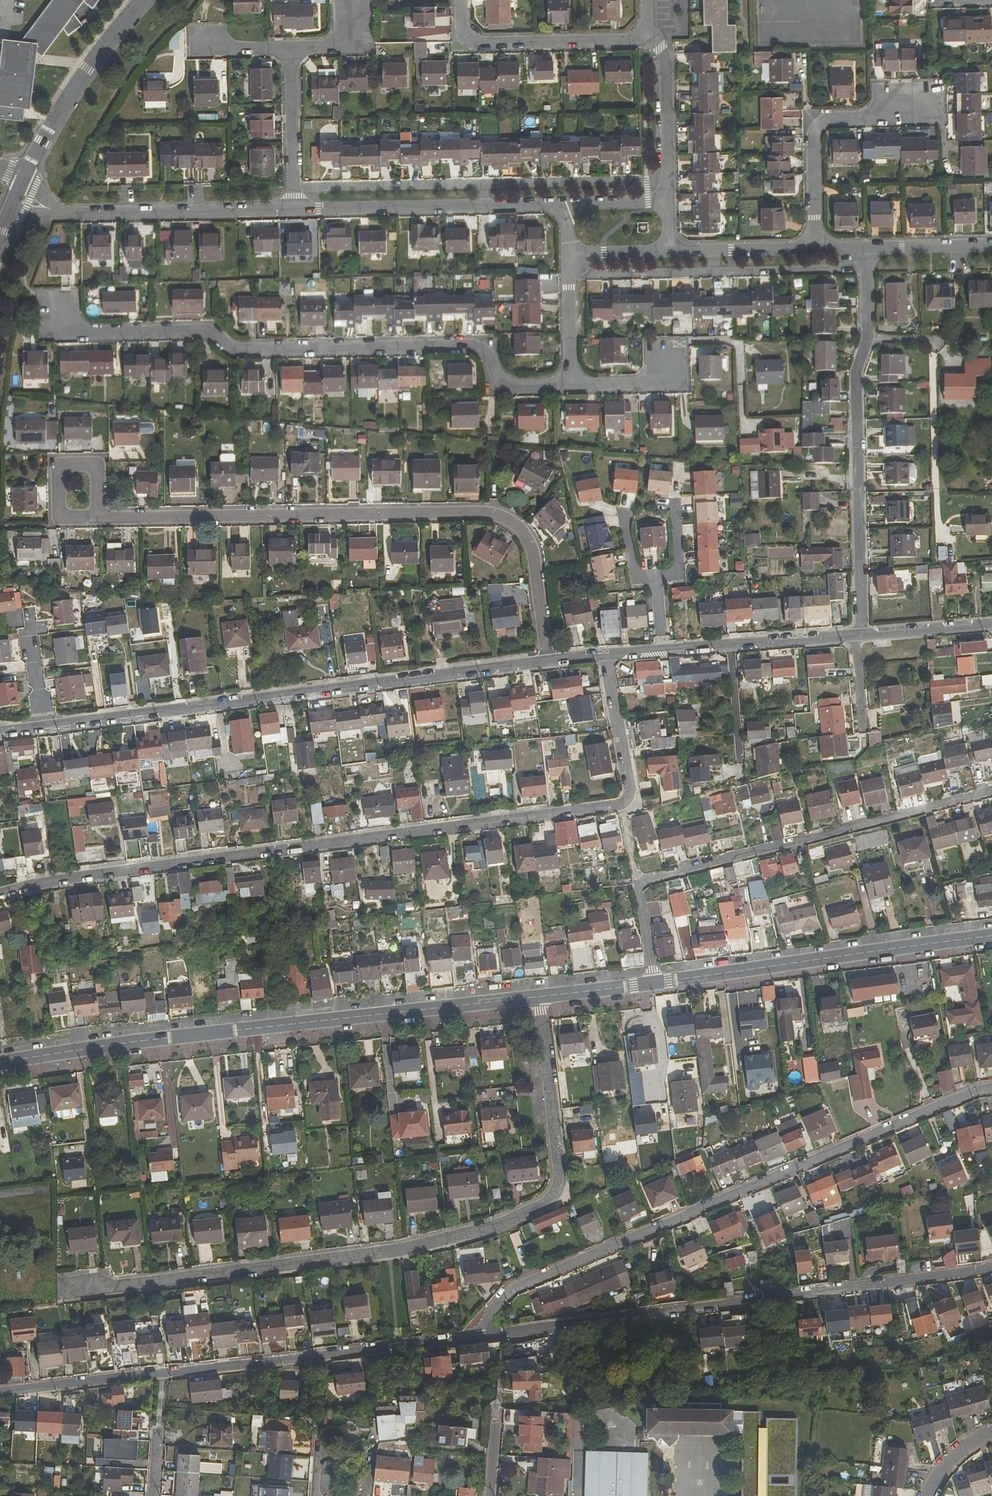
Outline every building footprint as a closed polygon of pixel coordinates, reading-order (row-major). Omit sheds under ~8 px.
[(40,13),(19,42),(23,44),(4,42),(2,52),(0,52),(0,119),(23,122),(24,107),(27,108),(32,61),(29,61),(30,50),(41,58),(61,29),(67,36),(81,25),(73,14),(82,2),(91,9),(97,0),(53,0),(44,24),(40,13)] [(40,13),(44,24),(53,0),(50,0),(40,13)] [(234,12),(261,11),(260,0),(234,0),(234,12)] [(567,21),(567,0),(547,0),(548,25),(553,25),(553,21),(567,21)] [(593,21),(619,20),(618,0),(593,0),(593,21)] [(714,52),(738,52),(739,52),(739,24),(730,24),(730,0),(705,0),(706,25),(713,24),(714,52)] [(910,14),(910,0),(891,0),(891,15),(910,14)] [(487,25),(488,25),(508,24),(510,24),(509,1),(487,2),(487,25)] [(274,26),(283,26),(282,8),(282,6),(273,6),(274,26)] [(282,8),(283,26),(283,28),(313,28),(313,7),(282,8)] [(434,7),(413,8),(413,27),(434,27),(434,7)] [(943,43),(965,42),(965,20),(943,21),(943,43)] [(965,20),(965,42),(991,42),(990,20),(965,20)] [(898,51),(899,71),(916,70),(915,50),(898,51)] [(883,71),(899,71),(898,51),(876,51),(876,67),(882,67),(883,71)] [(776,53),(753,54),(754,64),(761,65),(761,60),(768,60),(769,82),(789,82),(788,59),(776,59),(776,53)] [(690,55),(686,55),(686,62),(691,62),(691,75),(697,75),(712,75),(711,54),(690,55)] [(631,61),(605,62),(606,83),(632,82),(631,61)] [(534,81),(535,81),(553,80),(553,62),(533,63),(533,70),(534,81)] [(445,64),(421,64),(422,85),(445,85),(445,64)] [(405,65),(382,65),(383,88),(406,87),(405,65)] [(478,66),(464,67),(457,67),(458,90),(479,90),(478,71),(478,66)] [(511,66),(497,67),(497,71),(498,89),(519,89),(518,66),(511,66)] [(347,72),(339,72),(339,77),(339,91),(367,90),(366,68),(357,68),(357,72),(347,72)] [(251,99),(272,98),(271,69),(250,69),(251,99)] [(479,90),(479,94),(498,94),(498,89),(497,71),(491,71),(478,71),(479,90)] [(600,93),(599,75),(592,75),(592,72),(567,73),(567,77),(567,89),(567,96),(592,95),(592,93),(600,93)] [(840,93),(853,93),(853,73),(831,74),(831,98),(840,98),(840,93)] [(691,88),(692,95),(717,94),(717,75),(712,75),(697,75),(697,87),(691,88)] [(957,75),(957,94),(962,94),(975,94),(975,75),(957,75)] [(339,91),(339,77),(326,78),(326,80),(319,81),(312,81),(312,101),(339,100),(339,91)] [(217,80),(194,81),(195,106),(218,105),(217,80)] [(166,81),(144,81),(144,101),(166,101),(166,81)] [(717,94),(692,95),(692,102),(697,102),(697,115),(712,114),(718,114),(717,94)] [(975,94),(962,94),(962,115),(980,115),(980,94),(975,94)] [(760,99),(760,131),(781,131),(780,98),(760,99)] [(333,105),(333,116),(341,116),(340,105),(333,105)] [(784,126),(799,126),(799,111),(783,111),(784,126)] [(697,115),(692,115),(693,127),(688,127),(688,135),(713,135),(712,114),(697,115)] [(251,137),(273,137),(273,115),(250,115),(251,137)] [(962,115),(956,115),(956,142),(980,142),(980,115),(962,115)] [(713,135),(688,135),(688,143),(693,142),(693,155),(698,154),(713,154),(713,135)] [(786,157),(789,157),(789,136),(768,136),(769,158),(786,157)] [(902,140),(902,136),(875,136),(876,144),(863,144),(863,160),(902,159),(902,140)] [(627,155),(640,155),(639,137),(621,138),(621,142),(621,163),(628,162),(627,155)] [(419,142),(419,138),(411,138),(411,144),(400,145),(400,160),(400,166),(413,166),(413,171),(420,171),(420,166),(419,142)] [(580,143),(580,163),(588,162),(588,157),(601,156),(600,143),(600,138),(580,139),(580,143)] [(521,139),(521,144),(521,158),(533,158),(533,161),(533,163),(541,163),(540,144),(540,139),(521,139)] [(481,140),(460,141),(460,166),(468,166),(468,159),(481,158),(481,145),(481,140)] [(939,160),(939,142),(925,143),(925,140),(902,140),(902,159),(902,164),(926,163),(925,161),(939,160)] [(440,159),(440,141),(419,142),(420,166),(428,166),(428,160),(440,159)] [(460,141),(440,141),(440,159),(452,159),(453,166),(460,166),(460,141)] [(400,142),(380,142),(380,147),(381,167),(387,166),(387,160),(400,160),(400,145),(400,142)] [(601,156),(601,161),(613,161),(613,167),(621,167),(621,163),(621,142),(600,143),(601,156)] [(863,144),(863,142),(834,142),(835,164),(863,164),(863,160),(863,144)] [(194,143),(174,144),(174,166),(175,168),(181,168),(180,165),(195,165),(194,146),(194,143)] [(340,148),(340,143),(320,143),(320,162),(332,162),(332,167),(340,167),(340,148)] [(541,163),(541,169),(548,169),(548,168),(548,163),(560,162),(560,143),(540,144),(541,163)] [(573,168),(580,168),(580,163),(580,143),(560,143),(560,162),(573,162),(573,168)] [(174,144),(159,144),(160,166),(174,166),(174,144)] [(501,145),(501,170),(508,170),(508,169),(508,163),(521,163),(521,161),(521,158),(521,144),(501,145)] [(195,165),(195,168),(223,167),(223,145),(194,146),(195,165)] [(481,158),(481,164),(493,164),(493,170),(501,170),(501,145),(481,145),(481,158)] [(361,167),(360,147),(340,148),(340,167),(341,172),(349,172),(348,167),(361,167)] [(380,147),(360,147),(361,167),(373,166),(373,172),(381,172),(381,167),(380,147)] [(986,149),(963,149),(963,175),(986,175),(986,149)] [(273,150),(250,151),(251,175),(274,174),(273,150)] [(125,154),(125,153),(107,153),(107,177),(125,177),(125,154)] [(125,154),(125,177),(147,177),(147,154),(125,154)] [(694,175),(714,174),(718,174),(717,154),(713,154),(698,154),(698,167),(694,167),(694,175)] [(774,176),(786,176),(786,157),(769,158),(766,158),(766,177),(774,176)] [(694,195),(698,195),(714,195),(714,174),(694,175),(689,175),(689,183),(694,183),(694,195)] [(792,193),(791,176),(786,176),(774,176),(774,193),(792,193)] [(957,193),(958,184),(948,183),(948,193),(957,193)] [(694,207),(695,215),(719,215),(719,194),(714,195),(698,195),(698,208),(694,207)] [(974,223),(974,202),(954,202),(954,223),(974,223)] [(893,205),(871,205),(871,226),(893,226),(893,205)] [(834,228),(849,228),(857,228),(857,206),(834,206),(834,228)] [(934,206),(911,207),(911,228),(935,228),(934,206)] [(784,209),(762,209),(762,231),(785,230),(784,209)] [(699,222),(700,234),(719,234),(719,215),(695,215),(695,221),(699,222)] [(291,229),(309,228),(309,220),(291,221),(291,229)] [(647,233),(647,223),(637,223),(637,233),(647,233)] [(515,235),(515,226),(504,226),(504,231),(495,231),(488,232),(488,249),(515,248),(515,235)] [(439,251),(438,229),(422,230),(421,227),(412,227),(412,252),(439,251)] [(350,228),(327,228),(327,251),(351,251),(350,228)] [(279,252),(279,230),(253,231),(254,253),(279,252)] [(523,235),(515,235),(515,248),(516,254),(544,253),(543,230),(531,231),(531,235),(523,235)] [(469,232),(445,232),(446,254),(469,253),(469,232)] [(191,233),(172,234),(173,243),(166,244),(166,262),(192,261),(191,233)] [(385,233),(358,233),(359,255),(385,254),(385,233)] [(220,235),(199,236),(200,261),(221,261),(220,235)] [(311,235),(286,236),(287,256),(311,255),(311,235)] [(141,239),(126,239),(126,262),(141,261),(141,239)] [(109,240),(89,240),(90,261),(110,261),(109,240)] [(71,253),(50,253),(50,276),(72,276),(71,253)] [(201,269),(192,269),(193,280),(201,280),(201,269)] [(519,306),(539,306),(538,281),(516,282),(516,306),(519,306)] [(968,283),(969,309),(991,308),(991,282),(968,283)] [(906,286),(886,286),(887,323),(907,322),(906,286)] [(953,286),(926,287),(927,310),(954,309),(953,286)] [(833,310),(834,310),(833,287),(811,288),(811,310),(833,310)] [(771,292),(771,288),(763,289),(763,294),(750,294),(750,298),(751,314),(771,313),(771,292)] [(202,290),(173,291),(173,310),(203,310),(202,290)] [(650,294),(650,291),(644,291),(644,296),(631,296),(631,317),(651,316),(650,294)] [(671,316),(691,315),(691,294),(691,291),(683,291),(683,295),(671,296),(671,300),(671,316)] [(631,317),(631,296),(619,297),(619,292),(611,292),(611,295),(611,317),(631,317)] [(792,311),(791,298),(779,298),(779,292),(771,292),(771,313),(771,317),(792,317),(792,311)] [(691,320),(711,319),(711,299),(699,300),(699,293),(691,294),(691,315),(691,320)] [(711,319),(732,319),(731,293),(724,293),(724,299),(711,299),(711,319)] [(732,319),(751,318),(751,314),(750,298),(739,299),(739,293),(731,293),(732,319)] [(135,294),(103,294),(103,313),(136,313),(135,294)] [(651,320),(671,320),(671,316),(671,300),(659,300),(658,294),(650,294),(651,316),(651,320)] [(492,295),(473,296),(473,321),(473,326),(481,326),(481,320),(493,319),(493,307),(492,295)] [(604,301),(591,302),(591,321),(611,321),(611,317),(611,295),(604,295),(604,301)] [(433,296),(412,297),(412,301),(413,316),(425,315),(425,322),(433,322),(433,296)] [(452,296),(433,296),(433,322),(441,321),(440,315),(453,314),(452,296)] [(473,296),(452,296),(453,314),(466,314),(466,321),(473,321),(473,296)] [(392,297),(372,298),(373,317),(386,317),(386,322),(393,322),(392,302),(392,297)] [(256,322),(256,298),(238,299),(239,322),(256,322)] [(279,298),(256,298),(256,322),(280,321),(279,298)] [(372,298),(353,298),(354,303),(354,324),(360,323),(360,317),(373,317),(372,298)] [(310,321),(324,321),(324,300),(300,301),(301,326),(310,326),(310,321)] [(392,302),(393,322),(393,328),(401,327),(401,322),(413,321),(413,316),(412,301),(392,302)] [(354,303),(333,304),(333,322),(346,322),(346,329),(354,328),(354,324),(354,303)] [(539,326),(539,306),(519,306),(519,327),(539,326)] [(833,334),(833,310),(811,310),(812,335),(833,334)] [(538,342),(538,335),(514,335),(515,356),(534,356),(534,342),(538,342)] [(626,365),(625,339),(601,340),(602,365),(626,365)] [(835,371),(835,344),(815,343),(815,372),(835,371)] [(134,351),(123,351),(123,379),(134,379),(134,358),(134,351)] [(112,353),(88,354),(89,374),(89,376),(113,376),(112,353)] [(89,374),(88,354),(60,354),(61,374),(89,374)] [(47,381),(46,356),(22,356),(23,382),(47,381)] [(879,384),(896,383),(896,376),(904,376),(903,356),(881,357),(881,373),(878,373),(879,384)] [(150,357),(134,358),(134,379),(150,379),(150,364),(150,357)] [(185,357),(168,357),(168,363),(168,378),(186,378),(185,357)] [(720,358),(698,358),(699,381),(721,380),(720,358)] [(989,361),(965,360),(965,376),(945,376),(945,400),(974,401),(975,376),(989,376),(989,361)] [(150,379),(150,384),(168,384),(168,378),(168,363),(150,364),(150,379)] [(755,386),(782,385),(781,363),(754,363),(755,386)] [(350,365),(350,390),(358,390),(358,369),(358,365),(350,365)] [(358,369),(358,390),(378,389),(378,371),(378,368),(358,369)] [(447,388),(471,388),(471,368),(447,368),(447,388)] [(303,374),(303,369),(281,370),(281,394),(303,394),(303,374)] [(343,369),(323,369),(323,373),(323,394),(343,393),(343,369)] [(423,369),(398,369),(398,371),(399,388),(424,387),(423,369)] [(263,371),(242,371),(242,395),(264,394),(263,371)] [(378,371),(378,389),(378,391),(399,391),(399,388),(398,371),(378,371)] [(228,396),(227,372),(200,372),(201,397),(228,396)] [(303,394),(303,396),(323,395),(323,394),(323,373),(303,374),(303,394)] [(828,403),(837,403),(837,381),(821,382),(822,403),(828,403)] [(903,390),(884,390),(884,403),(881,403),(881,414),(904,413),(903,390)] [(828,414),(828,403),(822,403),(801,403),(802,416),(801,434),(812,434),(811,414),(828,414)] [(471,410),(451,410),(452,429),(478,428),(477,405),(471,405),(471,410)] [(598,428),(597,408),(565,409),(565,429),(598,428)] [(629,408),(605,408),(606,430),(630,429),(629,408)] [(671,408),(661,408),(662,412),(649,412),(650,430),(671,430),(671,408)] [(517,431),(543,431),(542,410),(517,410),(517,431)] [(722,419),(694,419),(695,443),(723,442),(722,419)] [(65,440),(91,440),(91,420),(64,420),(65,440)] [(16,422),(17,443),(45,443),(44,441),(44,422),(16,422)] [(56,422),(44,422),(44,441),(56,441),(56,422)] [(139,447),(138,424),(114,425),(114,447),(139,447)] [(849,433),(849,426),(833,425),(834,434),(849,433)] [(906,447),(906,427),(885,428),(885,448),(906,447)] [(782,431),(758,432),(758,441),(761,440),(762,455),(783,453),(782,431)] [(823,434),(812,434),(801,434),(801,447),(801,448),(811,448),(811,464),(833,463),(832,448),(824,448),(823,434)] [(801,448),(801,447),(793,447),(794,465),(801,464),(801,448)] [(213,456),(213,464),(228,464),(228,456),(226,454),(215,454),(213,456)] [(292,474),(301,474),(301,469),(320,470),(319,454),(291,454),(292,474)] [(359,481),(359,457),(332,457),(332,481),(359,481)] [(278,482),(278,458),(251,459),(251,482),(278,482)] [(537,487),(535,490),(541,493),(553,471),(529,459),(519,477),(537,487)] [(401,485),(400,461),(372,461),(372,485),(401,485)] [(413,462),(413,489),(440,488),(439,461),(413,462)] [(234,467),(234,464),(228,464),(213,464),(211,464),(211,488),(234,487),(234,484),(234,467)] [(908,484),(907,464),(886,464),(886,485),(908,484)] [(195,493),(194,467),(171,467),(171,493),(195,493)] [(244,467),(234,467),(234,484),(244,484),(244,467)] [(453,467),(454,494),(479,494),(478,467),(453,467)] [(628,494),(637,495),(639,474),(615,471),(613,491),(628,492),(628,494)] [(778,471),(758,472),(760,499),(779,498),(778,471)] [(157,473),(137,473),(138,494),(150,494),(150,498),(157,498),(157,473)] [(660,495),(669,496),(671,475),(649,473),(647,492),(661,494),(660,495)] [(695,498),(714,497),(713,473),(692,474),(692,483),(694,483),(695,498)] [(517,481),(535,490),(537,487),(519,477),(517,481)] [(594,503),(602,502),(598,480),(576,485),(580,505),(594,502),(594,503)] [(36,490),(13,490),(14,513),(37,512),(36,490)] [(818,510),(818,493),(801,494),(801,511),(818,510)] [(730,508),(742,508),(741,495),(730,495),(730,508)] [(717,524),(715,497),(714,497),(695,498),(693,498),(694,506),(696,506),(697,525),(715,524),(717,524)] [(908,522),(907,502),(887,503),(887,523),(908,522)] [(565,518),(550,503),(534,518),(553,537),(565,524),(565,518)] [(965,535),(989,535),(989,516),(965,516),(965,535)] [(604,517),(587,520),(588,528),(587,528),(591,553),(613,549),(611,538),(608,538),(607,534),(608,534),(606,525),(605,525),(604,517)] [(716,551),(715,524),(697,525),(694,525),(695,534),(697,534),(698,552),(716,551)] [(663,527),(641,530),(643,548),(665,546),(663,527)] [(745,545),(761,545),(760,533),(745,533),(745,545)] [(496,568),(508,547),(486,534),(474,555),(496,568)] [(330,540),(330,536),(308,535),(309,555),(330,555),(330,559),(336,559),(336,540),(330,540)] [(890,557),(914,556),(913,536),(889,537),(890,557)] [(377,561),(377,539),(349,540),(349,561),(362,561),(363,571),(375,570),(375,561),(377,561)] [(48,540),(17,541),(17,562),(49,562),(48,540)] [(295,565),(295,541),(268,541),(269,566),(295,565)] [(417,565),(417,544),(391,544),(391,565),(417,565)] [(249,571),(249,545),(231,545),(232,571),(249,571)] [(94,571),(93,547),(65,548),(66,571),(94,571)] [(122,551),(121,547),(106,547),(106,573),(133,573),(133,551),(122,551)] [(945,563),(953,563),(953,558),(957,558),(957,547),(937,548),(938,560),(945,560),(945,563)] [(453,573),(452,548),(430,548),(431,573),(453,573)] [(824,562),(825,570),(841,570),(841,548),(800,550),(800,563),(824,562)] [(718,573),(716,551),(698,552),(696,552),(696,560),(698,560),(699,574),(718,573)] [(202,556),(202,552),(188,552),(188,575),(215,574),(215,556),(202,556)] [(612,555),(591,559),(596,584),(615,580),(613,569),(612,563),(614,563),(612,555)] [(175,579),(174,556),(147,557),(148,579),(175,579)] [(915,574),(928,574),(928,571),(928,566),(914,567),(915,574)] [(945,595),(965,594),(964,575),(952,575),(951,568),(943,568),(945,595)] [(880,578),(876,579),(877,595),(895,593),(895,578),(894,569),(879,570),(880,578)] [(928,574),(929,584),(942,583),(941,570),(928,571),(928,574)] [(983,570),(984,583),(989,583),(989,588),(991,588),(991,570),(983,570)] [(842,599),(841,574),(827,575),(829,596),(829,601),(842,599)] [(333,580),(335,589),(342,588),(341,579),(333,580)] [(685,587),(670,588),(672,599),(698,597),(697,586),(685,587)] [(13,594),(0,596),(0,613),(4,613),(4,611),(15,609),(13,594)] [(830,616),(829,601),(829,596),(802,598),(804,619),(830,616)] [(466,631),(463,609),(442,611),(441,603),(433,597),(426,607),(432,612),(435,635),(466,631)] [(785,621),(804,620),(804,619),(802,598),(783,600),(785,621)] [(776,599),(751,601),(753,620),(753,621),(778,620),(776,599)] [(72,624),(69,600),(52,602),(55,627),(72,624)] [(584,629),(594,627),(589,600),(562,605),(566,626),(582,623),(584,629)] [(751,601),(725,603),(727,624),(735,623),(735,621),(743,621),(753,620),(751,601)] [(699,606),(700,628),(727,625),(727,624),(725,603),(699,606)] [(103,605),(82,608),(85,630),(105,627),(104,619),(103,605)] [(517,606),(490,609),(492,629),(519,626),(517,606)] [(621,629),(647,627),(645,606),(619,608),(619,611),(621,629)] [(603,638),(622,637),(621,629),(619,611),(601,613),(603,638)] [(298,628),(296,612),(283,614),(287,650),(324,646),(332,646),(330,625),(310,626),(310,627),(298,628)] [(126,616),(104,619),(105,627),(107,636),(128,633),(126,616)] [(249,645),(246,621),(221,624),(224,649),(249,645)] [(403,658),(399,635),(379,638),(382,661),(403,658)] [(78,664),(74,637),(54,640),(58,667),(78,664)] [(206,671),(202,639),(179,642),(183,674),(206,671)] [(9,641),(0,642),(0,665),(12,664),(9,641)] [(928,642),(929,658),(931,658),(986,653),(986,643),(954,645),(954,650),(935,651),(934,642),(928,642)] [(366,663),(364,643),(344,645),(347,666),(366,663)] [(170,676),(167,655),(137,659),(140,679),(170,676)] [(832,655),(805,657),(807,678),(820,677),(820,669),(833,669),(832,655)] [(678,658),(669,659),(671,675),(672,683),(699,681),(720,680),(718,666),(709,667),(708,665),(701,665),(701,668),(691,668),(692,677),(680,678),(678,658)] [(929,658),(927,659),(929,682),(943,681),(943,676),(933,676),(931,658),(929,658)] [(974,674),(973,658),(957,659),(959,675),(974,674)] [(647,680),(647,685),(652,685),(662,684),(661,672),(658,672),(657,661),(650,662),(636,664),(637,681),(647,680)] [(760,664),(760,661),(744,662),(745,680),(761,679),(760,664)] [(792,661),(782,662),(783,677),(793,676),(792,661)] [(783,677),(782,662),(773,663),(774,678),(774,684),(784,684),(783,677)] [(773,663),(760,664),(761,679),(774,678),(773,663)] [(126,696),(123,673),(107,676),(110,698),(126,696)] [(84,700),(80,676),(56,679),(59,703),(84,700)] [(981,677),(982,687),(991,686),(991,676),(981,677)] [(582,677),(567,679),(569,699),(570,699),(584,697),(582,677)] [(552,680),(554,701),(569,699),(567,679),(552,680)] [(929,682),(931,704),(941,703),(940,695),(965,693),(963,679),(943,681),(929,682)] [(699,687),(699,681),(672,683),(666,684),(662,684),(652,685),(652,693),(668,692),(668,689),(699,687)] [(16,683),(0,684),(0,707),(18,705),(16,683)] [(899,686),(879,688),(881,707),(901,705),(899,686)] [(518,688),(509,689),(509,695),(512,712),(530,709),(529,705),(536,704),(536,703),(536,697),(535,690),(528,691),(527,689),(518,690),(518,688)] [(486,713),(483,692),(467,694),(468,700),(459,701),(461,716),(486,713)] [(512,712),(509,695),(501,696),(502,699),(491,700),(494,721),(512,719),(512,712)] [(590,696),(584,697),(570,699),(573,724),(593,721),(597,719),(596,713),(592,712),(590,696)] [(795,705),(804,704),(803,696),(794,696),(795,705)] [(442,699),(415,703),(417,724),(444,720),(442,699)] [(823,737),(844,735),(842,707),(839,707),(839,700),(820,702),(823,737)] [(941,703),(931,704),(933,729),(936,729),(950,725),(947,702),(941,703)] [(384,704),(359,708),(360,714),(362,727),(386,724),(385,716),(384,704)] [(334,711),(309,714),(312,735),(337,731),(335,717),(334,711)] [(692,711),(676,713),(679,738),(714,735),(713,731),(694,732),(692,711)] [(278,713),(259,715),(263,743),(281,741),(281,743),(288,742),(286,729),(281,730),(278,713)] [(407,713),(385,716),(386,724),(388,738),(409,735),(407,713)] [(335,717),(337,731),(337,735),(362,732),(362,727),(360,714),(335,717)] [(250,719),(229,722),(234,756),(255,753),(250,719)] [(660,738),(658,719),(640,721),(642,739),(651,739),(653,749),(664,748),(663,737),(660,738)] [(748,744),(756,743),(756,740),(769,739),(769,727),(763,727),(763,722),(747,723),(748,744)] [(210,726),(185,729),(185,732),(188,751),(213,748),(212,741),(210,726)] [(787,728),(788,741),(795,740),(794,727),(787,728)] [(540,730),(541,739),(550,738),(549,729),(540,730)] [(188,751),(185,732),(168,734),(171,754),(188,751)] [(879,732),(868,733),(869,747),(881,744),(879,732)] [(823,737),(819,737),(821,759),(846,756),(844,735),(823,737)] [(557,746),(567,745),(565,736),(556,737),(557,746)] [(136,739),(136,740),(137,749),(138,759),(164,756),(161,738),(151,740),(147,741),(146,737),(136,739)] [(991,758),(991,738),(971,743),(975,762),(991,758)] [(32,740),(9,743),(10,753),(11,758),(18,757),(18,753),(22,752),(23,756),(34,755),(32,740)] [(221,740),(212,741),(213,748),(215,756),(223,755),(221,740)] [(316,769),(313,743),(297,745),(300,771),(303,770),(304,775),(317,773),(316,769)] [(777,744),(755,749),(758,778),(769,775),(778,772),(777,744)] [(941,750),(943,760),(946,771),(969,765),(964,744),(941,750)] [(591,776),(611,773),(607,745),(586,749),(591,776)] [(3,747),(0,747),(0,772),(7,772),(7,770),(12,769),(11,758),(10,753),(5,753),(3,747)] [(114,769),(115,774),(140,771),(139,761),(138,759),(137,749),(112,752),(113,754),(114,762),(114,765),(114,769)] [(512,769),(511,751),(484,754),(486,783),(500,782),(499,770),(512,769)] [(113,754),(88,757),(88,759),(88,765),(89,772),(114,769),(114,765),(114,762),(113,754)] [(719,754),(688,758),(690,769),(709,767),(720,765),(719,754)] [(471,793),(466,756),(442,759),(446,796),(471,793)] [(675,756),(647,758),(649,774),(657,773),(662,777),(663,792),(678,791),(675,756)] [(88,759),(62,763),(64,780),(90,776),(89,772),(88,765),(88,759)] [(567,759),(548,761),(550,777),(561,776),(563,791),(570,789),(568,771),(567,759)] [(45,764),(36,765),(39,787),(62,784),(59,760),(50,761),(50,764),(45,764)] [(943,760),(918,766),(919,771),(922,784),(947,778),(946,771),(943,760)] [(710,782),(709,767),(690,769),(691,784),(710,782)] [(254,768),(244,771),(246,777),(256,775),(254,768)] [(18,792),(37,789),(34,770),(15,773),(18,792)] [(901,798),(924,792),(922,784),(919,771),(896,776),(901,798)] [(263,782),(263,776),(227,781),(228,787),(263,782)] [(951,776),(951,787),(959,787),(959,776),(951,776)] [(547,794),(545,777),(520,779),(522,797),(547,794)] [(859,782),(865,807),(886,802),(880,777),(859,782)] [(794,790),(791,780),(780,782),(783,792),(794,790)] [(855,780),(837,785),(842,807),(860,803),(855,780)] [(751,804),(770,800),(766,786),(748,790),(746,786),(737,788),(740,802),(750,800),(751,804)] [(418,789),(395,793),(398,817),(411,815),(411,820),(421,819),(418,789)] [(810,821),(834,816),(829,790),(805,795),(810,821)] [(714,803),(716,815),(735,811),(731,793),(720,796),(721,801),(714,803)] [(171,812),(169,794),(150,797),(151,806),(148,806),(150,818),(172,816),(171,812)] [(392,795),(362,799),(365,819),(395,815),(392,795)] [(76,799),(67,800),(68,808),(78,806),(76,799)] [(295,799),(270,802),(273,825),(298,821),(295,799)] [(116,824),(113,802),(88,805),(91,827),(116,824)] [(776,806),(780,826),(798,822),(794,802),(776,806)] [(42,803),(24,806),(26,814),(43,811),(42,803)] [(313,825),(324,824),(321,805),(311,806),(313,825)] [(325,819),(348,816),(347,805),(323,808),(325,819)] [(225,831),(222,808),(196,812),(199,835),(225,831)] [(241,832),(268,828),(266,809),(238,812),(241,832)] [(641,813),(633,815),(639,844),(659,840),(657,830),(653,809),(641,813)] [(171,812),(172,816),(175,839),(192,838),(188,810),(171,812)] [(980,835),(991,833),(991,812),(982,814),(975,815),(980,835)] [(121,820),(124,841),(149,838),(146,817),(121,820)] [(923,820),(931,851),(958,845),(953,824),(934,828),(931,818),(923,820)] [(953,824),(958,845),(976,840),(971,818),(952,822),(953,824)] [(607,825),(599,826),(602,846),(620,843),(616,820),(606,822),(607,825)] [(556,835),(554,836),(556,846),(577,843),(574,822),(555,824),(556,835)] [(685,843),(686,847),(709,842),(706,825),(682,830),(685,843)] [(576,827),(579,850),(597,847),(595,829),(585,830),(584,826),(576,827)] [(657,830),(659,840),(660,844),(661,848),(671,846),(685,843),(682,830),(681,826),(657,830)] [(770,828),(773,841),(783,838),(780,826),(770,828)] [(71,828),(75,854),(84,853),(80,827),(71,828)] [(38,830),(21,833),(24,857),(42,855),(38,830)] [(857,851),(889,843),(886,830),(853,838),(857,851)] [(535,869),(558,866),(556,846),(554,836),(545,837),(546,847),(532,848),(535,869)] [(149,838),(152,859),(159,858),(157,837),(149,838)] [(929,858),(924,837),(897,844),(902,864),(929,858)] [(483,840),(486,866),(503,864),(499,838),(483,840)] [(463,872),(487,869),(486,866),(483,840),(478,841),(478,846),(465,848),(467,863),(462,863),(463,872)] [(517,873),(535,871),(535,869),(532,848),(531,845),(514,846),(517,873)] [(662,852),(662,855),(672,853),(671,846),(661,848),(662,852)] [(812,861),(822,857),(818,846),(808,850),(812,861)] [(852,865),(848,846),(825,851),(829,870),(852,865)] [(798,864),(808,861),(805,847),(800,848),(802,857),(797,858),(798,864)] [(389,863),(387,848),(380,849),(382,864),(389,863)] [(423,881),(448,878),(445,851),(420,854),(423,881)] [(416,873),(413,853),(393,855),(395,875),(416,873)] [(764,878),(784,874),(784,876),(799,872),(792,855),(780,858),(782,866),(777,867),(775,859),(760,863),(764,878)] [(357,881),(353,857),(330,860),(333,884),(357,881)] [(50,859),(51,872),(59,870),(58,858),(50,859)] [(44,872),(51,872),(50,859),(43,860),(44,872)] [(305,885),(322,883),(320,861),(302,863),(305,885)] [(904,865),(906,872),(922,868),(920,861),(904,865)] [(736,867),(738,877),(754,874),(752,864),(736,867)] [(861,869),(869,900),(893,894),(885,864),(861,869)] [(727,884),(736,881),(733,868),(723,870),(727,884)] [(610,887),(625,885),(624,880),(618,880),(616,870),(611,871),(612,879),(609,880),(610,887)] [(232,872),(225,873),(226,884),(234,883),(232,872)] [(178,888),(179,894),(191,893),(188,873),(176,874),(178,888)] [(178,888),(176,874),(168,875),(169,889),(178,888)] [(815,884),(829,881),(827,874),(814,878),(815,884)] [(262,877),(236,880),(237,888),(245,887),(246,897),(264,895),(262,877)] [(367,900),(395,897),(393,881),(365,884),(367,900)] [(195,905),(228,901),(227,891),(221,891),(220,882),(199,884),(200,894),(194,894),(195,905)] [(707,897),(715,895),(711,882),(703,884),(707,897)] [(753,915),(770,913),(767,901),(763,884),(749,885),(753,915)] [(991,906),(991,884),(975,886),(978,908),(991,906)] [(958,901),(965,900),(963,887),(957,888),(958,901)] [(141,901),(139,888),(132,889),(134,902),(141,901)] [(121,897),(107,899),(110,918),(132,915),(129,893),(121,894),(121,897)] [(102,920),(99,894),(69,897),(73,924),(102,920)] [(687,916),(683,895),(670,899),(675,918),(687,916)] [(735,909),(743,908),(740,896),(732,898),(735,909)] [(161,924),(182,921),(179,899),(174,900),(175,903),(158,905),(160,921),(161,921),(161,924)] [(659,916),(672,914),(669,900),(657,902),(659,916)] [(646,903),(648,918),(659,916),(657,902),(646,903)] [(831,929),(857,922),(852,903),(826,909),(831,929)] [(806,927),(808,931),(818,928),(813,907),(787,913),(785,904),(775,906),(777,916),(776,916),(778,924),(781,923),(784,933),(801,929),(806,927)] [(301,918),(300,906),(289,907),(290,919),(301,918)] [(316,919),(324,918),(322,908),(315,909),(316,919)] [(157,911),(140,913),(143,935),(159,933),(157,911)] [(612,912),(614,922),(622,920),(620,911),(612,912)] [(745,939),(742,917),(733,918),(732,911),(725,912),(728,941),(745,939)] [(11,930),(7,912),(0,913),(0,933),(11,930)] [(589,922),(590,933),(608,930),(605,913),(588,916),(589,922)] [(485,931),(494,930),(492,914),(483,915),(485,931)] [(354,928),(374,926),(373,917),(361,919),(353,920),(354,928)] [(565,925),(567,942),(591,939),(590,933),(589,922),(565,925)] [(65,940),(63,923),(51,924),(53,941),(65,940)] [(323,936),(328,935),(327,925),(319,926),(320,931),(323,931),(323,936)] [(664,928),(664,926),(653,927),(657,959),(675,955),(672,937),(669,938),(667,928),(664,928)] [(691,936),(692,950),(724,946),(722,927),(698,929),(699,935),(691,936)] [(545,934),(545,942),(564,940),(563,932),(557,933),(556,928),(549,929),(549,934),(545,934)] [(498,943),(505,942),(503,930),(496,931),(498,943)] [(615,932),(618,952),(640,948),(638,936),(631,937),(630,930),(615,932)] [(184,936),(173,937),(174,944),(185,942),(184,936)] [(451,960),(470,958),(467,936),(449,938),(451,960)] [(544,948),(547,967),(567,965),(565,946),(544,948)] [(568,949),(571,975),(596,972),(592,946),(568,949)] [(40,947),(20,948),(20,952),(18,952),(18,963),(21,963),(23,976),(43,973),(40,947)] [(403,965),(404,973),(419,971),(416,948),(401,950),(403,965)] [(426,950),(429,973),(451,970),(449,948),(426,950)] [(495,970),(493,949),(478,950),(480,971),(495,970)] [(505,968),(520,966),(518,949),(503,950),(505,968)] [(526,970),(542,967),(540,956),(539,957),(538,950),(523,951),(526,970)] [(380,976),(404,973),(403,965),(396,966),(395,953),(377,956),(380,976)] [(357,981),(380,979),(380,976),(377,956),(354,958),(355,962),(357,981)] [(226,984),(238,982),(235,959),(225,960),(226,967),(224,967),(226,984)] [(476,977),(474,961),(463,963),(465,978),(476,977)] [(331,964),(334,984),(347,982),(357,981),(355,962),(331,964)] [(288,996),(308,993),(305,972),(300,973),(299,964),(285,965),(288,996)] [(949,1026),(966,1023),(981,1020),(973,970),(964,972),(963,968),(941,972),(943,988),(959,986),(961,993),(962,993),(963,999),(965,999),(966,1010),(947,1013),(949,1026)] [(332,998),(328,969),(309,971),(312,1001),(332,998)] [(536,970),(537,978),(548,977),(547,969),(536,970)] [(109,984),(117,982),(117,975),(108,975),(109,984)] [(851,982),(853,999),(846,1000),(848,1010),(863,1008),(862,999),(899,994),(896,975),(851,982)] [(275,1004),(272,976),(264,977),(267,1005),(275,1004)] [(405,979),(407,992),(419,990),(418,984),(419,984),(415,978),(405,979)] [(241,999),(242,1010),(254,1009),(252,997),(265,996),(263,980),(241,983),(242,999),(241,999)] [(765,1001),(776,1000),(774,986),(763,987),(765,1001)] [(166,990),(168,1009),(192,1006),(190,988),(166,990)] [(119,992),(121,1014),(145,1011),(142,993),(142,989),(119,992)] [(218,1002),(238,1000),(237,989),(217,991),(218,1002)] [(47,995),(49,1017),(73,1014),(71,998),(71,992),(47,995)] [(145,1011),(145,1015),(165,1013),(163,1001),(153,1002),(152,992),(142,993),(145,1011)] [(73,1014),(73,1015),(80,1015),(97,1013),(95,998),(95,995),(71,998),(73,1014)] [(97,1013),(97,1015),(118,1012),(117,1002),(105,1004),(104,997),(95,998),(97,1013)] [(892,998),(864,1003),(865,1007),(893,1002),(892,998)] [(776,1001),(780,1041),(792,1040),(791,1030),(790,1021),(803,1020),(800,999),(791,1000),(776,1001)] [(822,1023),(841,1021),(838,999),(819,1001),(822,1023)] [(848,1010),(849,1019),(864,1017),(863,1008),(848,1010)] [(755,1030),(766,1029),(764,1012),(740,1014),(743,1039),(756,1038),(755,1030)] [(911,1019),(914,1042),(939,1039),(935,1016),(911,1019)] [(723,1038),(721,1018),(695,1021),(702,1080),(714,1078),(710,1040),(723,1038)] [(576,1035),(560,1037),(563,1055),(585,1052),(582,1034),(576,1035)] [(631,1037),(635,1066),(657,1064),(654,1034),(631,1037)] [(483,1062),(507,1060),(505,1037),(481,1040),(483,1062)] [(977,1046),(981,1069),(991,1067),(991,1045),(977,1046)] [(393,1074),(421,1071),(419,1047),(406,1048),(406,1046),(399,1046),(399,1052),(391,1053),(393,1074)] [(440,1049),(440,1047),(433,1048),(435,1071),(465,1068),(463,1046),(440,1049)] [(973,1067),(970,1046),(947,1049),(951,1071),(973,1067)] [(867,1068),(881,1066),(879,1052),(854,1055),(857,1076),(850,1077),(854,1101),(871,1099),(867,1068)] [(803,1059),(807,1085),(819,1084),(816,1057),(803,1059)] [(351,1088),(379,1086),(377,1063),(349,1066),(351,1088)] [(598,1066),(599,1067),(593,1068),(596,1092),(625,1089),(622,1063),(598,1066)] [(822,1085),(841,1079),(839,1064),(819,1067),(822,1085)] [(660,1104),(658,1069),(648,1070),(648,1065),(642,1066),(642,1074),(637,1075),(638,1083),(646,1083),(647,1092),(649,1092),(650,1105),(660,1104)] [(938,1073),(941,1091),(954,1090),(951,1071),(938,1073)] [(143,1086),(141,1075),(128,1076),(129,1087),(143,1086)] [(226,1099),(253,1097),(251,1077),(224,1080),(226,1099)] [(312,1105),(319,1104),(321,1121),(340,1119),(336,1081),(310,1083),(312,1105)] [(694,1081),(672,1084),(676,1114),(698,1112),(694,1081)] [(53,1111),(82,1107),(79,1085),(50,1089),(53,1111)] [(268,1110),(296,1108),(293,1085),(266,1088),(268,1110)] [(48,1112),(44,1090),(8,1096),(12,1118),(48,1112)] [(99,1118),(125,1116),(123,1092),(96,1095),(99,1118)] [(183,1121),(213,1118),(210,1094),(181,1097),(183,1121)] [(140,1120),(163,1118),(162,1100),(138,1102),(140,1120)] [(484,1132),(507,1130),(504,1108),(482,1110),(484,1132)] [(837,1132),(827,1109),(802,1120),(812,1143),(837,1132)] [(445,1135),(471,1133),(469,1113),(468,1113),(468,1110),(459,1111),(460,1114),(455,1114),(443,1115),(445,1135)] [(959,1129),(951,1110),(942,1114),(950,1133),(959,1129)] [(425,1111),(399,1114),(399,1115),(390,1116),(392,1139),(401,1137),(401,1138),(427,1135),(425,1111)] [(706,1119),(706,1126),(717,1121),(715,1116),(706,1119)] [(989,1116),(989,1118),(983,1119),(986,1140),(991,1139),(991,1116),(989,1116)] [(778,1133),(786,1153),(806,1145),(795,1120),(785,1124),(786,1128),(777,1132),(778,1133)] [(158,1139),(157,1131),(138,1132),(138,1121),(134,1121),(134,1140),(158,1139)] [(957,1131),(961,1154),(984,1149),(980,1126),(957,1131)] [(571,1133),(573,1153),(595,1150),(592,1132),(590,1132),(580,1133),(580,1132),(571,1133)] [(786,1153),(778,1133),(755,1143),(763,1161),(764,1164),(787,1154),(786,1153)] [(901,1145),(909,1165),(932,1155),(924,1135),(901,1145)] [(221,1143),(224,1170),(237,1169),(236,1164),(259,1161),(256,1140),(248,1140),(248,1138),(234,1139),(234,1142),(221,1143)] [(696,1138),(696,1151),(704,1148),(704,1138),(696,1138)] [(739,1170),(740,1171),(763,1161),(755,1143),(754,1141),(731,1151),(739,1170)] [(874,1155),(877,1159),(869,1162),(870,1164),(875,1176),(902,1165),(894,1146),(874,1155)] [(148,1154),(150,1172),(174,1170),(172,1148),(164,1149),(164,1152),(148,1154)] [(630,1175),(638,1174),(635,1149),(627,1150),(630,1175)] [(731,1151),(731,1149),(714,1156),(708,1158),(717,1179),(723,1177),(739,1170),(731,1151)] [(583,1156),(583,1159),(596,1157),(595,1150),(573,1153),(574,1157),(583,1156)] [(652,1168),(649,1151),(637,1153),(640,1170),(652,1168)] [(989,1163),(987,1151),(977,1154),(980,1170),(987,1169),(986,1164),(989,1163)] [(323,1162),(323,1153),(308,1153),(309,1163),(323,1162)] [(382,1154),(372,1156),(374,1164),(384,1161),(382,1154)] [(698,1174),(707,1171),(700,1156),(671,1168),(675,1178),(696,1169),(698,1174)] [(82,1157),(61,1159),(63,1181),(85,1179),(82,1157)] [(508,1183),(538,1179),(536,1157),(505,1160),(508,1183)] [(938,1170),(946,1188),(967,1182),(964,1174),(959,1161),(949,1165),(947,1159),(936,1164),(938,1170)] [(300,1171),(308,1170),(307,1162),(299,1163),(300,1171)] [(857,1170),(862,1182),(864,1181),(867,1186),(878,1181),(875,1176),(870,1164),(857,1170)] [(862,1182),(857,1170),(852,1172),(851,1170),(835,1177),(841,1191),(862,1182)] [(459,1198),(480,1196),(478,1173),(448,1176),(451,1203),(459,1202),(459,1198)] [(816,1180),(817,1184),(808,1188),(814,1203),(823,1200),(826,1207),(841,1201),(832,1178),(825,1180),(823,1177),(816,1180)] [(677,1197),(669,1178),(645,1188),(653,1208),(677,1197)] [(408,1213),(438,1210),(436,1187),(405,1191),(408,1213)] [(806,1208),(797,1187),(776,1195),(785,1217),(806,1208)] [(911,1187),(901,1191),(905,1199),(915,1194),(911,1187)] [(365,1225),(394,1222),(391,1192),(378,1194),(378,1201),(362,1202),(365,1225)] [(639,1210),(630,1192),(612,1199),(621,1221),(633,1216),(632,1212),(639,1210)] [(322,1230),(352,1227),(350,1201),(319,1204),(322,1230)] [(533,1233),(569,1218),(564,1207),(530,1222),(533,1233)] [(866,1214),(865,1209),(848,1213),(851,1218),(866,1214)] [(884,1210),(885,1219),(892,1218),(891,1210),(884,1210)] [(750,1229),(742,1211),(713,1223),(714,1226),(710,1228),(718,1246),(724,1243),(722,1238),(734,1233),(736,1238),(751,1232),(750,1229)] [(784,1231),(776,1212),(754,1221),(762,1240),(784,1231)] [(822,1226),(815,1212),(806,1215),(812,1229),(822,1226)] [(577,1220),(584,1235),(601,1228),(595,1213),(577,1220)] [(830,1218),(831,1220),(825,1222),(826,1225),(828,1225),(851,1218),(848,1213),(830,1218)] [(954,1233),(951,1214),(926,1218),(929,1241),(954,1237),(954,1233)] [(281,1241),(311,1239),(309,1217),(278,1220),(281,1241)] [(238,1248),(269,1245),(266,1218),(236,1221),(238,1248)] [(152,1243),(182,1240),(180,1219),(150,1221),(152,1243)] [(195,1244),(222,1241),(220,1219),(193,1222),(195,1244)] [(110,1248),(140,1244),(138,1220),(108,1223),(110,1248)] [(69,1252),(97,1249),(95,1227),(67,1230),(69,1252)] [(981,1253),(978,1230),(954,1233),(954,1237),(956,1256),(981,1253)] [(515,1248),(523,1245),(518,1233),(510,1236),(515,1248)] [(722,1238),(724,1243),(736,1238),(734,1233),(722,1238)] [(799,1285),(815,1283),(811,1245),(801,1246),(800,1233),(793,1234),(799,1285)] [(866,1240),(869,1262),(898,1257),(895,1236),(866,1240)] [(678,1248),(687,1268),(709,1259),(708,1257),(700,1239),(678,1248)] [(849,1262),(847,1241),(824,1244),(826,1265),(849,1262)] [(756,1250),(747,1252),(749,1264),(758,1263),(756,1250)] [(945,1266),(957,1263),(955,1251),(943,1254),(945,1266)] [(744,1257),(727,1260),(729,1269),(745,1266),(744,1257)] [(491,1264),(483,1265),(483,1259),(463,1261),(465,1283),(475,1282),(476,1285),(493,1283),(491,1264)] [(571,1306),(572,1308),(631,1284),(624,1261),(564,1286),(566,1290),(571,1306)] [(522,1270),(527,1281),(539,1276),(535,1265),(522,1270)] [(418,1270),(405,1272),(407,1289),(406,1289),(409,1312),(427,1309),(426,1297),(433,1296),(432,1286),(420,1288),(418,1270)] [(677,1291),(672,1271),(649,1277),(654,1297),(677,1291)] [(458,1298),(457,1282),(432,1285),(432,1286),(433,1296),(434,1301),(458,1298)] [(734,1295),(732,1282),(724,1283),(726,1297),(734,1295)] [(970,1295),(963,1297),(969,1311),(984,1305),(978,1289),(968,1292),(970,1295)] [(571,1306),(566,1290),(532,1300),(536,1315),(544,1313),(544,1314),(571,1306)] [(347,1320),(369,1317),(367,1296),(345,1299),(347,1320)] [(904,1301),(908,1313),(919,1310),(916,1297),(904,1301)] [(947,1301),(941,1303),(935,1305),(942,1325),(961,1319),(953,1298),(947,1301)] [(793,1303),(794,1314),(804,1312),(803,1302),(793,1303)] [(208,1314),(197,1315),(195,1304),(186,1305),(182,1305),(184,1322),(187,1340),(211,1336),(210,1326),(208,1314)] [(286,1327),(294,1326),(295,1325),(305,1324),(302,1307),(283,1308),(284,1315),(286,1327)] [(337,1335),(334,1310),(308,1313),(311,1337),(337,1335)] [(259,1318),(262,1343),(287,1340),(286,1327),(284,1315),(259,1318)] [(913,1322),(918,1338),(938,1332),(933,1315),(913,1322)] [(9,1323),(12,1345),(36,1342),(33,1320),(9,1323)] [(234,1323),(237,1343),(256,1341),(253,1320),(234,1322),(234,1323)] [(821,1320),(799,1322),(800,1337),(822,1335),(821,1320)] [(133,1322),(116,1324),(119,1345),(136,1343),(135,1336),(133,1322)] [(166,1324),(169,1347),(187,1346),(187,1340),(184,1322),(166,1324)] [(211,1336),(212,1349),(237,1346),(237,1343),(234,1323),(210,1326),(211,1336)] [(87,1350),(107,1348),(105,1324),(84,1327),(85,1335),(87,1350)] [(338,1327),(338,1336),(349,1335),(349,1326),(338,1327)] [(725,1349),(749,1346),(747,1326),(723,1329),(725,1345),(725,1349)] [(723,1329),(723,1328),(698,1331),(700,1348),(725,1345),(723,1329)] [(136,1343),(138,1356),(163,1353),(160,1333),(135,1336),(136,1343)] [(87,1350),(85,1335),(60,1338),(61,1342),(63,1363),(88,1360),(87,1350)] [(63,1363),(61,1342),(36,1345),(39,1368),(64,1365),(63,1363)] [(460,1364),(490,1361),(489,1351),(501,1349),(501,1342),(496,1342),(458,1346),(460,1364)] [(814,1357),(817,1374),(827,1372),(823,1355),(814,1357)] [(450,1363),(449,1356),(431,1357),(433,1379),(449,1377),(448,1363),(450,1363)] [(22,1358),(0,1359),(1,1370),(6,1369),(7,1377),(24,1376),(22,1358)] [(337,1395),(366,1392),(363,1372),(335,1376),(337,1395)] [(513,1391),(530,1391),(531,1402),(542,1402),(541,1374),(535,1375),(534,1372),(519,1372),(519,1375),(513,1376),(513,1391)] [(747,1381),(742,1381),(741,1375),(730,1377),(731,1388),(748,1386),(747,1381)] [(192,1403),(223,1399),(221,1380),(190,1384),(192,1403)] [(279,1400),(297,1401),(299,1382),(281,1381),(279,1400)] [(965,1392),(972,1415),(983,1412),(983,1409),(990,1407),(984,1386),(965,1392)] [(103,1406),(125,1404),(123,1387),(112,1388),(113,1394),(102,1395),(103,1406)] [(948,1405),(951,1417),(961,1415),(961,1417),(972,1415),(965,1392),(946,1397),(948,1405)] [(72,1414),(73,1394),(63,1395),(61,1443),(79,1444),(80,1415),(72,1414)] [(134,1406),(142,1406),(143,1396),(135,1395),(134,1406)] [(416,1396),(399,1396),(400,1415),(378,1417),(381,1441),(397,1439),(396,1424),(406,1423),(406,1418),(414,1417),(416,1399),(416,1396)] [(666,1411),(648,1411),(648,1438),(652,1438),(658,1443),(661,1440),(670,1449),(679,1440),(679,1434),(732,1435),(732,1412),(721,1412),(722,1404),(666,1403),(666,1411)] [(935,1432),(945,1430),(944,1427),(953,1424),(951,1417),(948,1405),(929,1410),(931,1417),(935,1432)] [(9,1424),(10,1407),(0,1407),(0,1424),(9,1424)] [(144,1411),(120,1410),(119,1429),(114,1429),(114,1439),(122,1440),(141,1440),(142,1424),(143,1424),(144,1411)] [(732,1412),(732,1435),(745,1435),(744,1495),(749,1495),(750,1451),(761,1451),(761,1433),(762,1412),(732,1412)] [(469,1427),(483,1428),(484,1415),(471,1413),(469,1427)] [(556,1418),(569,1419),(568,1435),(573,1435),(574,1414),(556,1413),(556,1418)] [(253,1415),(252,1426),(262,1426),(262,1415),(253,1415)] [(926,1440),(927,1441),(937,1439),(935,1432),(931,1417),(911,1422),(917,1442),(926,1440)] [(526,1451),(540,1452),(542,1419),(522,1418),(520,1442),(526,1442),(526,1451)] [(768,1423),(768,1433),(761,1433),(761,1451),(750,1451),(749,1495),(797,1495),(798,1423),(768,1423)] [(212,1446),(232,1446),(232,1426),(212,1426),(212,1446)] [(438,1445),(465,1448),(467,1428),(439,1426),(438,1445)] [(270,1454),(292,1455),(292,1445),(289,1445),(290,1433),(268,1431),(266,1453),(270,1454)] [(121,1445),(134,1446),(135,1457),(142,1457),(142,1453),(148,1453),(147,1441),(141,1440),(122,1440),(121,1445)] [(907,1450),(886,1447),(884,1468),(907,1470),(908,1459),(906,1458),(907,1450)] [(586,1452),(585,1495),(647,1495),(649,1454),(586,1452)] [(178,1472),(199,1473),(200,1456),(179,1454),(178,1472)] [(269,1478),(290,1480),(292,1455),(270,1454),(269,1478)] [(436,1461),(423,1460),(423,1456),(416,1456),(414,1481),(437,1483),(438,1474),(435,1474),(436,1461)] [(537,1495),(551,1495),(562,1495),(564,1479),(569,1479),(570,1460),(568,1460),(539,1458),(537,1495)] [(58,1488),(59,1476),(55,1476),(55,1467),(45,1467),(44,1487),(58,1488)] [(122,1484),(134,1485),(134,1470),(106,1468),(105,1492),(122,1492),(122,1484)] [(896,1488),(903,1489),(904,1481),(906,1481),(907,1470),(884,1468),(882,1487),(896,1488)] [(973,1495),(978,1495),(991,1492),(991,1491),(986,1469),(976,1473),(976,1475),(968,1478),(973,1495)] [(199,1473),(178,1472),(177,1495),(197,1495),(199,1473)] [(163,1484),(173,1484),(173,1474),(163,1474),(163,1484)] [(417,1485),(408,1485),(407,1495),(416,1495),(417,1485)] [(896,1488),(882,1487),(875,1486),(874,1495),(895,1495),(896,1488)] [(289,1490),(260,1488),(259,1495),(289,1495),(289,1490)]
